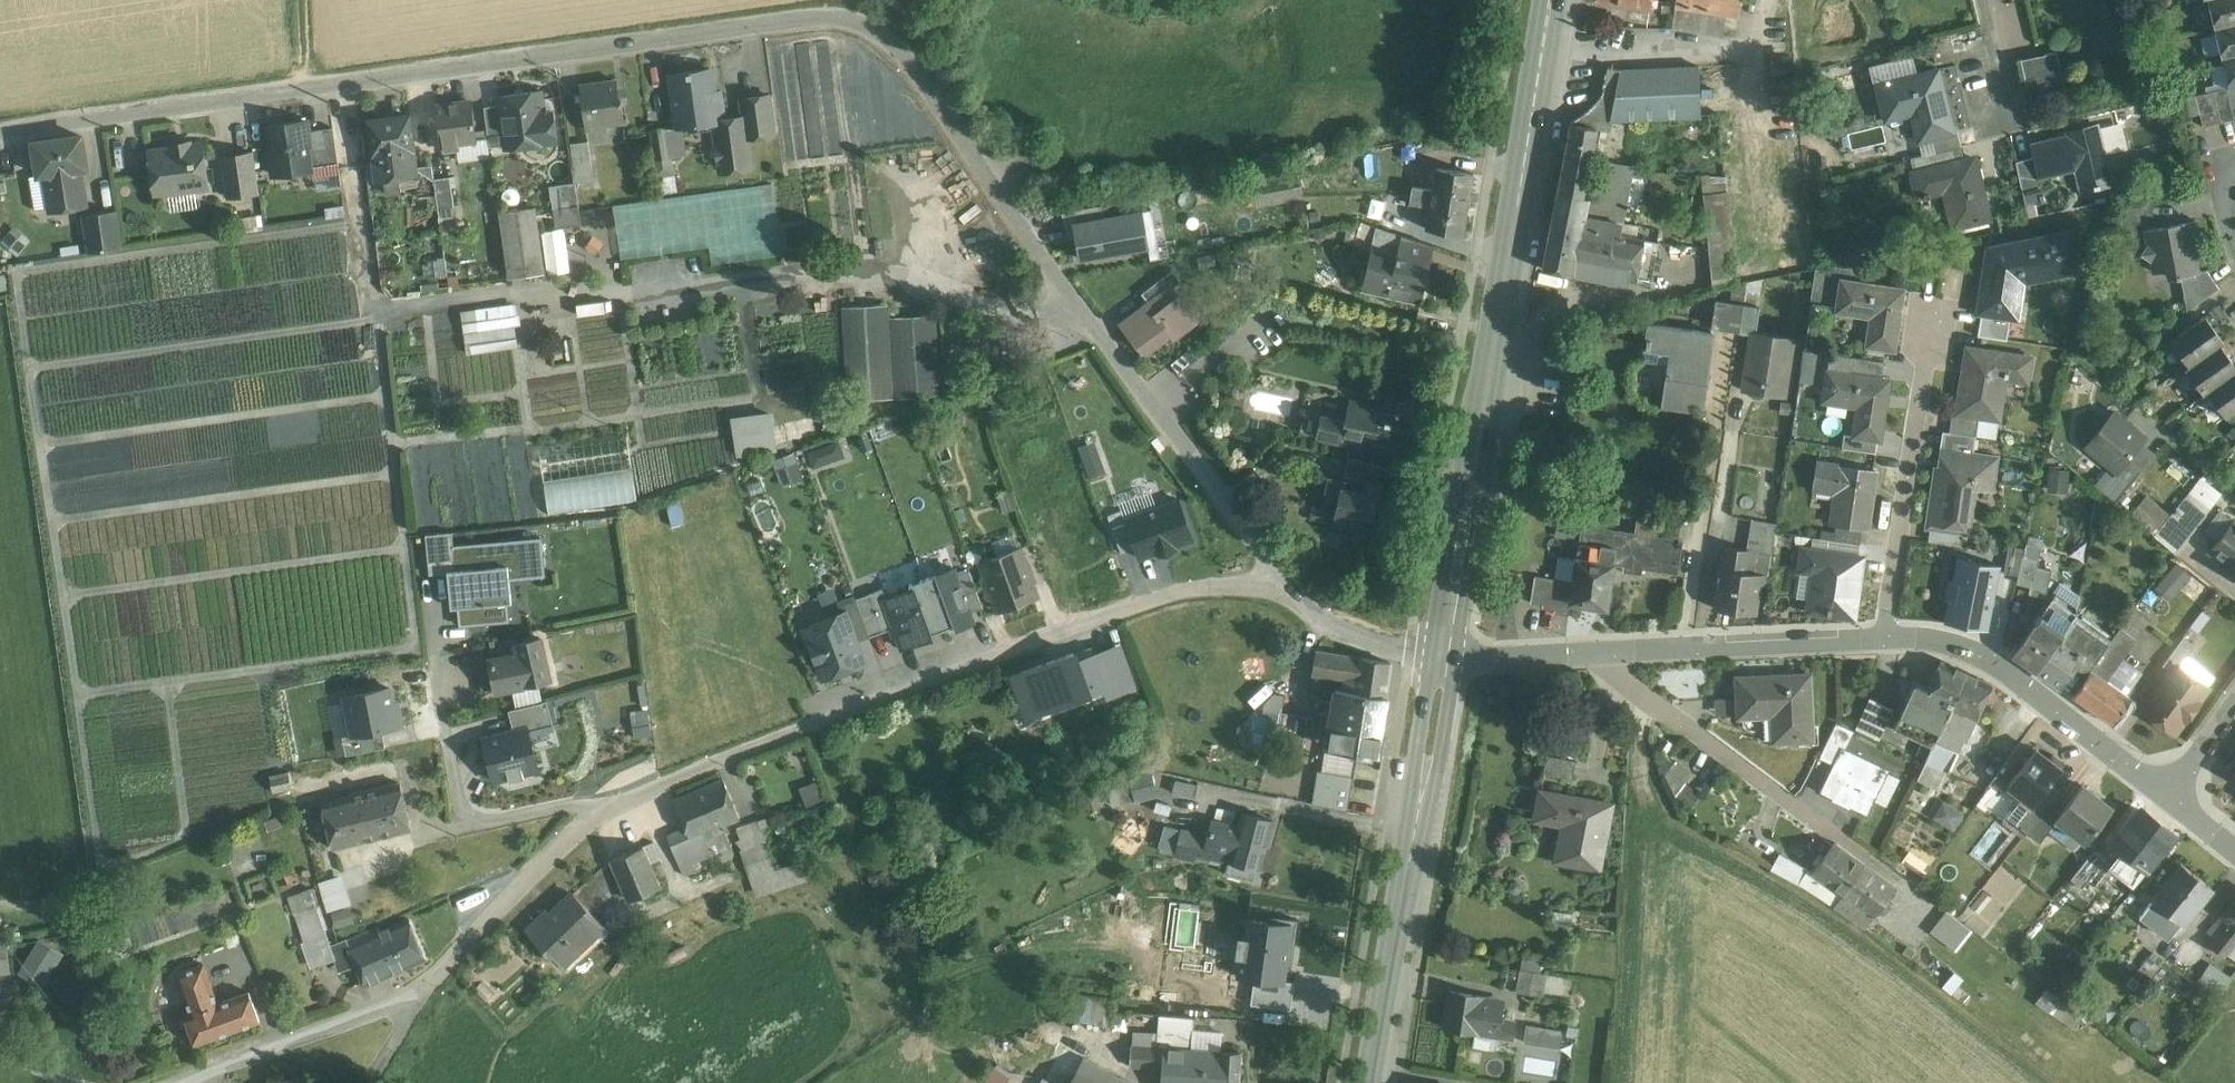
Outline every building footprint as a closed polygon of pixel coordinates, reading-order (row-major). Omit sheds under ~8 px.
[(1675,4),(1676,4),(1726,12),(1726,6),(1740,8),(1741,0),(1676,0),(1675,4)] [(2215,27),(2234,22),(2234,0),(2209,0),(2215,27)] [(1726,12),(1676,4),(1673,28),(1723,36),(1726,12)] [(2215,27),(2222,57),(2234,54),(2234,22),(2215,27)] [(2057,52),(2021,59),(2032,107),(2068,99),(2057,52)] [(2222,57),(2229,88),(2234,87),(2234,54),(2222,57)] [(1910,59),(1873,68),(1877,86),(1915,76),(1910,59)] [(1699,65),(1622,69),(1609,66),(1603,91),(1592,105),(1582,114),(1571,121),(1571,123),(1596,128),(1596,129),(1597,129),(1602,130),(1609,131),(1611,120),(1701,116),(1699,65)] [(680,126),(714,122),(725,120),(725,119),(721,90),(714,90),(710,67),(671,73),(678,126),(678,127),(680,126)] [(1915,76),(1877,86),(1886,120),(1912,114),(1919,141),(1932,138),(1954,133),(1953,131),(1944,96),(1939,97),(1933,74),(1939,72),(1938,70),(1915,76)] [(618,80),(584,85),(583,84),(581,84),(588,128),(590,128),(590,127),(608,124),(608,126),(609,126),(609,122),(624,120),(624,121),(626,121),(623,99),(620,99),(618,80)] [(541,90),(498,96),(499,105),(505,145),(505,148),(557,141),(553,110),(544,111),(541,90)] [(2214,91),(2196,95),(2196,96),(2200,113),(2204,126),(2222,122),(2214,91)] [(725,120),(714,122),(720,166),(725,170),(751,166),(747,137),(775,133),(770,94),(741,98),(743,116),(725,119),(725,120)] [(2196,96),(2185,99),(2189,116),(2200,113),(2196,96)] [(471,101),(437,106),(443,150),(459,148),(458,142),(476,139),(471,101)] [(499,105),(484,107),(490,146),(505,145),(499,105)] [(408,116),(370,121),(378,179),(384,178),(387,192),(400,189),(398,176),(414,173),(416,173),(415,168),(415,167),(408,116)] [(306,120),(269,125),(273,148),(270,148),(274,175),(311,169),(311,168),(307,145),(310,145),(308,130),(306,120)] [(2126,121),(2104,124),(2107,151),(2129,148),(2126,121)] [(1596,128),(1571,123),(1561,173),(1587,178),(1594,142),(1599,143),(1602,130),(1597,129),(1596,129),(1596,128)] [(333,126),(308,130),(310,145),(307,145),(311,168),(339,163),(333,126)] [(678,126),(668,127),(672,154),(684,153),(680,126),(678,127),(678,126)] [(668,127),(650,130),(654,157),(672,154),(668,127)] [(2100,128),(2030,145),(2033,158),(2038,180),(2041,179),(2077,171),(2082,194),(2115,186),(2100,128)] [(1954,133),(1932,138),(1936,153),(1936,154),(1961,147),(1957,131),(1953,131),(1954,133)] [(81,135),(34,143),(39,175),(46,174),(51,210),(85,205),(79,168),(86,167),(81,135)] [(189,141),(171,144),(172,148),(149,151),(155,193),(208,186),(202,144),(190,146),(189,141)] [(587,141),(571,143),(576,181),(593,178),(587,141)] [(1961,147),(1936,154),(1936,153),(1911,159),(1915,173),(1964,161),(1961,147)] [(253,152),(221,156),(227,197),(258,192),(253,152)] [(1915,173),(1914,173),(1919,196),(1925,195),(1926,199),(1930,198),(1929,194),(1945,190),(1954,228),(1989,219),(1975,158),(1964,161),(1915,173)] [(2033,158),(2016,162),(2026,207),(2046,203),(2041,179),(2038,180),(2033,158)] [(432,165),(415,168),(416,173),(414,173),(418,197),(436,195),(434,178),(432,165)] [(1473,172),(1436,166),(1433,186),(1413,183),(1411,194),(1468,203),(1473,172)] [(1298,171),(1250,180),(1255,205),(1303,195),(1298,171)] [(1587,178),(1561,173),(1552,219),(1578,225),(1580,216),(1579,215),(1587,178)] [(450,176),(434,178),(436,195),(438,208),(454,206),(450,176)] [(576,183),(550,187),(553,204),(553,208),(579,205),(576,183)] [(1728,192),(1703,195),(1713,289),(1738,284),(1728,192)] [(1468,203),(1411,194),(1409,206),(1422,208),(1423,203),(1429,204),(1425,225),(1463,232),(1468,203)] [(643,198),(614,203),(618,222),(647,217),(643,198)] [(579,205),(553,208),(556,228),(582,224),(580,210),(579,205)] [(454,206),(438,208),(440,218),(456,216),(454,206)] [(535,206),(495,212),(506,279),(545,273),(535,206)] [(1073,219),(1081,258),(1150,245),(1143,206),(1073,219)] [(115,211),(84,216),(89,252),(121,247),(115,211)] [(1578,225),(1552,219),(1543,268),(1628,284),(1628,282),(1637,284),(1638,277),(1651,280),(1657,243),(1621,235),(1623,224),(1585,217),(1583,226),(1578,225)] [(2195,221),(2147,231),(2149,243),(2143,254),(2152,261),(2154,272),(2168,269),(2170,277),(2176,276),(2176,278),(2181,277),(2180,275),(2198,272),(2192,240),(2198,239),(2195,221)] [(16,225),(0,242),(16,258),(33,241),(16,225)] [(2071,233),(1989,249),(1980,311),(1982,312),(2011,316),(2017,317),(2024,271),(2048,266),(2050,275),(2078,269),(2071,233)] [(1425,256),(1371,244),(1367,264),(1373,265),(1369,283),(1409,291),(1409,289),(1422,292),(1426,271),(1422,270),(1425,256)] [(1872,260),(1844,266),(1842,279),(1868,284),(1872,260)] [(1844,266),(1818,263),(1816,269),(1811,302),(1837,307),(1842,279),(1844,266)] [(1172,269),(1142,292),(1150,303),(1172,286),(1172,287),(1181,280),(1172,269)] [(2198,272),(2180,275),(2181,277),(2187,311),(2220,288),(2207,270),(2198,272)] [(1868,284),(1842,279),(1837,307),(1872,312),(1867,345),(1894,350),(1904,289),(1868,284)] [(1150,303),(1122,324),(1144,352),(1170,331),(1173,335),(1196,318),(1172,287),(1172,286),(1150,303)] [(1744,305),(1716,300),(1712,328),(1740,333),(1744,305)] [(892,303),(843,306),(848,400),(943,396),(938,313),(892,315),(892,303)] [(511,305),(459,313),(463,336),(515,328),(511,305)] [(1760,308),(1744,305),(1740,333),(1753,335),(1756,335),(1756,333),(1760,308)] [(2011,316),(1982,312),(1978,335),(2007,340),(2011,316)] [(2178,336),(2171,341),(2171,342),(2189,366),(2189,367),(2220,344),(2221,344),(2224,342),(2205,316),(2178,336)] [(1713,333),(1649,323),(1646,347),(1650,348),(1650,347),(1676,351),(1674,360),(1670,359),(1663,406),(1665,406),(1666,400),(1702,406),(1713,333)] [(2170,325),(2148,341),(2157,353),(2171,342),(2171,341),(2178,336),(2170,325)] [(515,328),(463,336),(466,357),(518,350),(515,328)] [(1792,339),(1756,333),(1756,335),(1753,335),(1744,390),(1783,396),(1792,339)] [(2189,367),(2189,366),(2185,369),(2203,394),(2208,392),(2234,372),(2234,364),(2221,344),(2220,344),(2189,367)] [(1191,346),(1170,362),(1179,373),(1199,357),(1191,346)] [(2030,357),(1973,348),(1969,374),(1963,373),(1957,412),(1957,413),(1979,417),(1999,420),(2005,378),(2027,381),(2030,357)] [(1813,379),(1817,354),(1807,352),(1803,377),(1813,379)] [(1884,362),(1851,356),(1849,373),(1882,378),(1884,362)] [(1849,373),(1827,370),(1823,397),(1858,402),(1853,435),(1853,436),(1878,440),(1881,440),(1890,379),(1882,378),(1849,373)] [(2208,392),(2226,417),(2234,411),(2234,372),(2208,392)] [(1395,410),(1349,400),(1344,419),(1321,414),(1316,434),(1340,440),(1385,451),(1395,410)] [(775,410),(730,416),(736,460),(780,455),(775,410)] [(1979,417),(1957,413),(1957,412),(1952,411),(1950,432),(1976,436),(1979,417)] [(2145,437),(2114,411),(2086,445),(2117,470),(2117,471),(2140,442),(2145,437)] [(1976,436),(1950,432),(1947,449),(1973,453),(1976,436)] [(1878,440),(1853,436),(1853,435),(1844,433),(1842,447),(1876,453),(1878,440)] [(552,453),(562,516),(652,502),(642,438),(552,453)] [(1087,475),(1107,470),(1098,438),(1078,444),(1087,475)] [(807,451),(813,467),(845,455),(839,439),(807,451)] [(2140,442),(2117,471),(2117,470),(2101,489),(2115,501),(2154,454),(2140,442)] [(1973,453),(1947,449),(1944,468),(1936,467),(1927,526),(1931,526),(1961,531),(1968,532),(1976,480),(1993,483),(1997,457),(1973,453)] [(544,453),(423,467),(430,529),(551,515),(544,453)] [(1379,463),(1348,456),(1344,474),(1365,479),(1376,481),(1376,480),(1379,463)] [(775,468),(781,485),(804,477),(797,460),(775,468)] [(1876,470),(1817,461),(1813,489),(1836,492),(1832,523),(1867,529),(1876,470)] [(1362,492),(1343,488),(1345,480),(1328,477),(1323,501),(1336,503),(1333,518),(1356,523),(1355,530),(1372,534),(1376,513),(1372,513),(1375,502),(1378,503),(1382,481),(1376,480),(1376,481),(1365,479),(1362,492)] [(2150,494),(2136,509),(2156,527),(2170,512),(2150,494)] [(2207,514),(2185,496),(2156,534),(2177,551),(2207,514)] [(1178,499),(1125,518),(1140,557),(1158,551),(1159,553),(1176,547),(1175,545),(1193,538),(1178,499)] [(1635,533),(1582,524),(1577,557),(1613,562),(1624,564),(1623,570),(1641,573),(1642,567),(1677,572),(1682,540),(1678,540),(1680,524),(1637,517),(1635,533)] [(1775,538),(1776,520),(1753,518),(1752,536),(1775,538)] [(2234,520),(2209,550),(2223,561),(2221,564),(2234,575),(2234,521),(2234,520)] [(1961,531),(1931,526),(1929,539),(1959,544),(1961,531)] [(468,548),(471,548),(469,533),(441,536),(445,578),(461,575),(471,574),(468,548)] [(524,569),(525,583),(563,578),(559,540),(471,548),(468,548),(471,574),(524,569)] [(2025,547),(2009,544),(2004,570),(2019,573),(2023,555),(2025,547)] [(1023,546),(976,564),(994,612),(1041,595),(1034,576),(1038,575),(1031,557),(1027,559),(1023,546)] [(1863,557),(1803,548),(1800,569),(1813,571),(1808,610),(1827,612),(1827,615),(1830,615),(1831,613),(1854,616),(1856,602),(1855,602),(1858,577),(1860,577),(1863,557)] [(2039,559),(2023,555),(2019,573),(2017,581),(2030,584),(2029,591),(2046,595),(2052,569),(2037,565),(2039,559)] [(1613,562),(1577,557),(1572,590),(1570,601),(1571,601),(1590,604),(1589,608),(1607,610),(1609,604),(1607,603),(1613,562)] [(1999,565),(1957,557),(1945,620),(1987,628),(1999,565)] [(2171,597),(2192,572),(2176,559),(2156,585),(2171,597)] [(1760,574),(1721,568),(1715,607),(1754,613),(1760,574)] [(471,574),(461,575),(465,612),(476,611),(528,606),(525,583),(524,569),(471,574)] [(1548,577),(1535,574),(1531,601),(1543,603),(1548,577)] [(1561,579),(1548,577),(1543,603),(1543,607),(1555,608),(1558,587),(1560,587),(1561,579)] [(888,597),(885,598),(896,625),(905,648),(958,627),(938,578),(888,597)] [(885,598),(888,597),(884,586),(855,597),(870,635),(896,625),(885,598)] [(1560,587),(1558,587),(1555,608),(1554,612),(1568,614),(1571,601),(1570,601),(1572,590),(1560,587)] [(2075,612),(2053,596),(2041,613),(2055,623),(2048,632),(2057,638),(2071,619),(2075,612)] [(528,606),(476,611),(478,628),(530,622),(528,606)] [(847,609),(804,624),(823,680),(866,665),(847,609)] [(2107,644),(2071,619),(2057,638),(2037,667),(2036,668),(2060,684),(2074,664),(2086,673),(2107,644)] [(2035,622),(2014,652),(2037,667),(2057,638),(2048,632),(2035,622)] [(2086,673),(2072,693),(2112,722),(2130,696),(2106,679),(2136,637),(2120,625),(2107,644),(2086,673)] [(2183,635),(2162,664),(2173,672),(2178,665),(2179,665),(2195,644),(2183,635)] [(540,638),(516,644),(518,653),(490,659),(497,688),(549,676),(540,638)] [(1391,661),(1316,649),(1312,673),(1345,678),(1343,688),(1386,696),(1391,661)] [(1940,658),(1925,691),(1914,686),(1916,683),(1914,682),(1894,727),(1916,737),(1919,732),(1934,739),(1931,744),(1932,744),(1940,727),(1967,670),(1940,658)] [(497,688),(490,659),(473,663),(480,693),(497,688)] [(2173,672),(2146,709),(2174,730),(2184,716),(2185,717),(2198,700),(2197,699),(2204,690),(2189,680),(2192,675),(2179,665),(2178,665),(2173,672)] [(1967,670),(1940,727),(1964,737),(1966,738),(1992,682),(1967,670)] [(1810,674),(1737,677),(1739,717),(1780,715),(1781,742),(1813,740),(1810,674)] [(351,734),(399,725),(392,685),(344,694),(351,734)] [(1386,696),(1343,688),(1338,720),(1332,719),(1328,745),(1377,753),(1380,734),(1382,734),(1387,704),(1385,703),(1386,696)] [(1870,695),(1857,726),(1881,737),(1894,705),(1870,695)] [(1735,715),(1734,699),(1715,699),(1715,715),(1735,715)] [(1295,713),(1282,711),(1277,737),(1290,739),(1295,713)] [(1308,715),(1295,713),(1290,739),(1304,741),(1308,715)] [(482,736),(493,780),(541,768),(530,724),(482,736)] [(1964,737),(1940,727),(1932,744),(1925,761),(1926,761),(1948,771),(1949,770),(1964,737)] [(1890,769),(1842,746),(1820,791),(1832,798),(1831,800),(1850,809),(1851,807),(1867,815),(1890,769)] [(2036,747),(2007,783),(2023,796),(2003,821),(2016,831),(2020,825),(2016,822),(2031,802),(2033,803),(2050,781),(2061,767),(2049,757),(2047,759),(2036,750),(2037,748),(2036,747)] [(1576,759),(1547,754),(1543,772),(1572,777),(1576,759)] [(1664,774),(1675,798),(1691,810),(1701,796),(1686,785),(1696,774),(1678,761),(1664,774)] [(1926,761),(1884,848),(1924,876),(1987,787),(1949,770),(1948,771),(1926,761)] [(1274,789),(1294,777),(1286,763),(1266,775),(1274,789)] [(288,771),(269,776),(273,790),(292,786),(288,771)] [(733,771),(685,792),(699,824),(702,831),(718,825),(750,810),(733,771)] [(1137,772),(1134,793),(1154,796),(1157,775),(1137,772)] [(809,804),(826,797),(818,778),(801,785),(809,804)] [(1199,785),(1176,779),(1173,791),(1196,796),(1199,785)] [(2031,802),(2016,822),(2020,825),(2027,831),(2045,809),(2061,789),(2050,781),(2033,803),(2031,802)] [(398,782),(322,802),(334,847),(410,827),(398,782)] [(2055,817),(2054,818),(2056,819),(2082,840),(2110,805),(2082,783),(2055,817)] [(1606,802),(1540,789),(1536,812),(1564,818),(1555,861),(1599,869),(1606,830),(1601,829),(1606,802)] [(2045,809),(2027,831),(2039,840),(2056,819),(2054,818),(2055,817),(2045,809)] [(2143,809),(2121,837),(2129,843),(2146,857),(2149,859),(2171,831),(2143,809)] [(1273,820),(1241,812),(1238,825),(1213,819),(1207,841),(1199,839),(1194,856),(1211,860),(1210,862),(1221,864),(1221,863),(1229,864),(1225,873),(1256,882),(1273,820)] [(754,895),(806,882),(800,860),(776,867),(763,817),(735,824),(754,895)] [(702,831),(699,824),(676,835),(687,863),(727,846),(718,825),(702,831)] [(1201,834),(1182,829),(1174,857),(1193,862),(1194,856),(1199,839),(1201,834)] [(654,840),(642,846),(654,873),(666,868),(654,840)] [(1866,865),(1835,842),(1814,872),(1844,895),(1866,865)] [(2129,843),(2112,865),(2129,878),(2146,857),(2129,843)] [(654,873),(642,846),(610,860),(624,890),(629,901),(661,887),(654,873)] [(2094,849),(2071,878),(2082,887),(2105,858),(2094,849)] [(1808,867),(1780,852),(1771,868),(1799,883),(1808,867)] [(610,860),(575,897),(595,919),(624,890),(610,860)] [(2211,885),(2181,861),(2154,895),(2155,896),(2140,915),(2151,924),(2153,920),(2171,934),(2181,921),(2183,922),(2211,885)] [(1896,887),(1866,865),(1844,895),(1875,917),(1896,887)] [(320,878),(333,925),(358,918),(345,871),(320,878)] [(1836,905),(1844,895),(1814,872),(1806,882),(1836,905)] [(302,891),(288,895),(299,925),(312,920),(302,891)] [(573,895),(550,916),(547,913),(528,931),(562,967),(604,928),(595,919),(575,897),(573,895)] [(1844,895),(1836,905),(1867,928),(1875,917),(1844,895)] [(2231,900),(2221,913),(2230,920),(2234,924),(2234,903),(2231,900)] [(1957,950),(1974,929),(1948,909),(1932,930),(1957,950)] [(1292,1007),(1300,919),(1248,914),(1242,977),(1256,979),(1253,1003),(1292,1007)] [(312,920),(299,925),(304,940),(326,932),(321,917),(312,920)] [(408,918),(379,931),(377,927),(346,940),(365,984),(425,958),(408,918)] [(2210,944),(2224,955),(2234,941),(2234,924),(2230,920),(2210,944)] [(63,952),(39,937),(18,971),(43,986),(63,952)] [(2164,960),(2154,952),(2140,969),(2150,978),(2164,960)] [(0,956),(0,973),(9,972),(7,955),(0,956)] [(1542,962),(1515,960),(1514,969),(1517,969),(1516,995),(1546,997),(1547,974),(1541,973),(1542,962)] [(204,963),(177,973),(185,995),(212,985),(204,963)] [(2230,979),(2212,966),(2202,980),(2220,993),(2230,979)] [(212,985),(185,995),(191,1012),(185,1015),(196,1043),(260,1020),(249,991),(218,1002),(212,985)] [(1487,996),(1449,991),(1449,994),(1450,995),(1446,1025),(1444,1024),(1444,1028),(1493,1035),(1494,1027),(1498,1027),(1499,1021),(1501,1006),(1486,1003),(1487,996)] [(1114,1002),(1066,994),(1062,1020),(1111,1026),(1114,1002)] [(1194,1016),(1160,1014),(1160,1016),(1161,1016),(1160,1039),(1165,1046),(1192,1048),(1194,1016)] [(1509,1022),(1499,1021),(1498,1027),(1494,1027),(1493,1035),(1515,1037),(1516,1032),(1508,1031),(1509,1022)] [(1525,1040),(1561,1046),(1564,1028),(1528,1022),(1525,1040)] [(1562,1047),(1528,1043),(1525,1066),(1558,1070),(1560,1052),(1571,1053),(1572,1037),(1563,1036),(1562,1047)] [(1165,1048),(1131,1045),(1130,1067),(1164,1069),(1165,1048)] [(1165,1046),(1165,1048),(1164,1069),(1163,1082),(1239,1082),(1241,1052),(1192,1048),(1165,1046)] [(1043,1082),(1071,1082),(1084,1059),(1061,1047),(1043,1082)] [(1071,1082),(1127,1082),(1128,1082),(1084,1059),(1071,1082)] [(987,1079),(991,1082),(1006,1082),(1011,1077),(998,1066),(987,1079)]
